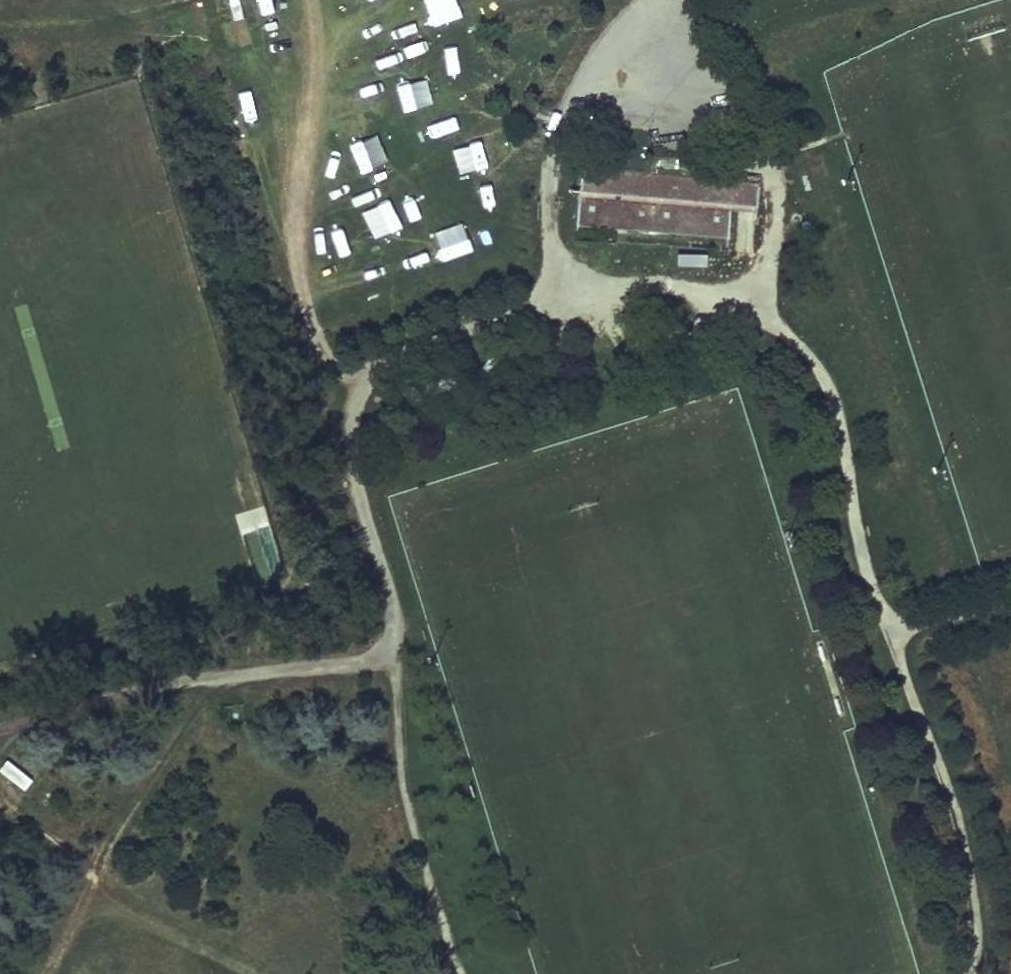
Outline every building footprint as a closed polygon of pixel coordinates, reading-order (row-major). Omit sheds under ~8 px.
[(581,169),(577,220),(728,233),(730,206),(755,208),(758,184),(581,169)] [(708,264),(709,252),(679,251),(678,263),(708,264)] [(7,760),(0,769),(0,770),(24,790),(32,781),(7,760)]
